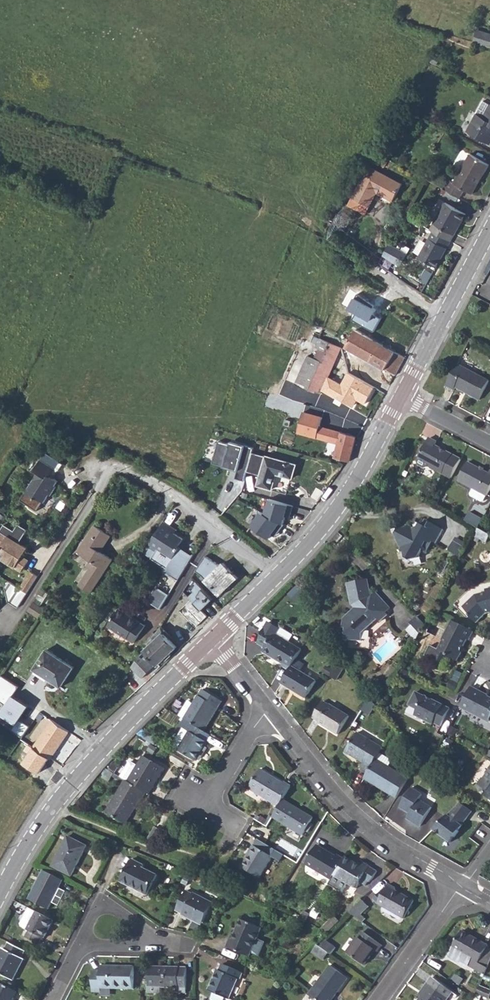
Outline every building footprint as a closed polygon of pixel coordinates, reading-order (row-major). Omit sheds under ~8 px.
[(473,43),(489,48),(489,35),(477,31),(473,43)] [(407,101),(404,106),(410,109),(412,104),(407,101)] [(478,113),(484,117),(489,106),(489,104),(484,101),(478,113)] [(478,113),(474,120),(468,132),(489,144),(489,106),(484,117),(478,113)] [(380,155),(372,151),(368,158),(376,162),(380,155)] [(448,181),(444,190),(459,198),(464,190),(472,194),(488,164),(469,154),(453,184),(448,181)] [(384,157),(380,155),(376,162),(380,164),(384,157)] [(372,165),(355,195),(371,204),(379,190),(396,199),(404,183),(372,165)] [(445,202),(430,229),(434,231),(420,257),(437,267),(451,240),(466,214),(445,202)] [(401,249),(389,243),(383,255),(394,263),(401,249)] [(401,249),(394,263),(400,267),(408,252),(401,249)] [(372,333),(380,320),(373,316),(378,306),(355,293),(345,310),(354,315),(350,321),(372,333)] [(345,348),(396,376),(406,357),(356,331),(345,348)] [(341,348),(314,335),(295,383),(320,393),(327,380),(341,348)] [(457,362),(445,384),(454,389),(455,386),(478,398),(489,379),(457,362)] [(340,386),(327,380),(320,393),(352,409),(356,402),(366,407),(376,389),(346,373),(340,386)] [(306,424),(299,448),(334,458),(341,433),(306,424)] [(334,458),(334,459),(349,463),(357,437),(341,433),(334,458)] [(440,449),(441,448),(434,444),(436,441),(427,436),(416,457),(417,463),(423,466),(427,464),(450,476),(460,458),(445,450),(443,450),(442,451),(441,450),(440,449)] [(248,471),(253,453),(254,448),(231,442),(231,445),(219,441),(213,464),(239,471),(236,479),(245,481),(248,471)] [(52,445),(47,452),(62,462),(67,455),(52,445)] [(62,462),(47,452),(40,462),(44,465),(27,491),(43,503),(49,494),(50,495),(55,487),(57,488),(62,480),(61,478),(64,473),(57,469),(62,462)] [(253,453),(248,471),(260,475),(257,484),(271,488),(275,474),(291,479),(296,464),(266,455),(265,456),(253,453)] [(478,467),(467,461),(457,479),(471,486),(468,492),(469,494),(470,494),(479,499),(482,499),(484,494),(486,494),(489,486),(489,470),(489,469),(488,472),(482,469),(478,467)] [(27,491),(19,502),(35,513),(44,519),(50,509),(27,491)] [(271,499),(267,514),(285,524),(288,516),(289,513),(293,514),(295,506),(271,499)] [(287,524),(285,524),(267,514),(263,512),(252,525),(270,537),(273,534),(277,529),(280,532),(287,524)] [(470,513),(466,520),(477,527),(481,519),(470,513)] [(412,526),(395,530),(400,548),(403,547),(404,551),(403,552),(406,562),(420,559),(419,555),(422,550),(426,552),(432,542),(436,544),(444,530),(426,519),(422,525),(421,524),(419,526),(416,527),(416,528),(414,529),(412,526)] [(162,524),(161,525),(169,530),(167,532),(173,536),(175,533),(162,524)] [(0,549),(0,560),(21,574),(28,563),(22,559),(27,551),(17,545),(25,531),(17,525),(12,532),(3,526),(0,530),(0,549)] [(161,525),(146,548),(154,553),(150,560),(165,570),(167,566),(173,570),(170,575),(179,581),(192,560),(176,550),(182,541),(173,536),(167,532),(169,530),(161,525)] [(75,555),(79,557),(96,530),(92,528),(75,555)] [(478,528),(474,535),(486,541),(489,534),(478,528)] [(88,572),(77,589),(89,597),(111,564),(99,556),(92,551),(97,543),(104,547),(109,539),(96,530),(79,557),(89,563),(85,570),(88,572)] [(456,537),(454,541),(464,546),(465,543),(456,537)] [(454,541),(449,550),(462,557),(467,548),(464,546),(454,541)] [(92,551),(99,556),(104,547),(97,543),(92,551)] [(221,566),(206,556),(196,570),(203,575),(207,579),(221,566)] [(446,562),(439,575),(446,578),(453,565),(446,562)] [(207,579),(206,580),(221,596),(223,594),(222,592),(234,579),(236,581),(239,578),(224,563),(221,566),(207,579)] [(167,566),(165,570),(162,573),(178,583),(179,581),(170,575),(173,570),(167,566)] [(30,574),(19,591),(26,596),(37,579),(30,574)] [(222,592),(223,594),(236,581),(234,579),(222,592)] [(347,624),(343,636),(359,641),(363,630),(365,630),(377,620),(380,622),(388,615),(387,613),(391,609),(377,593),(372,598),(369,579),(349,583),(353,607),(359,607),(361,610),(357,613),(348,611),(344,623),(347,624)] [(213,599),(197,583),(193,591),(195,592),(190,597),(191,599),(202,611),(213,599)] [(19,591),(9,584),(5,590),(10,593),(10,599),(7,604),(17,610),(26,596),(19,591)] [(463,607),(469,613),(469,615),(476,622),(485,612),(489,611),(489,587),(484,588),(485,591),(474,594),(463,607)] [(157,589),(149,603),(161,610),(169,597),(157,589)] [(191,599),(180,610),(196,627),(208,616),(202,611),(191,599)] [(32,605),(27,613),(37,621),(43,612),(32,605)] [(116,613),(107,630),(134,645),(144,628),(116,613)] [(418,616),(410,623),(412,625),(419,634),(425,624),(418,616)] [(473,631),(451,620),(442,639),(443,640),(438,649),(430,644),(424,655),(441,664),(446,655),(456,660),(461,651),(460,650),(462,645),(463,646),(467,637),(469,638),(473,631)] [(412,625),(407,630),(416,640),(419,634),(412,625)] [(281,669),(288,673),(291,668),(301,652),(277,637),(280,633),(269,626),(262,636),(262,638),(258,644),(259,647),(265,651),(263,654),(283,666),(281,669)] [(142,652),(131,669),(141,679),(153,668),(144,659),(148,655),(153,660),(151,662),(156,667),(161,663),(165,659),(167,660),(173,654),(172,652),(177,647),(166,636),(168,634),(162,628),(154,635),(156,638),(147,648),(142,652)] [(144,644),(147,648),(156,638),(154,635),(152,634),(144,644)] [(46,652),(35,671),(53,683),(52,684),(60,689),(73,669),(46,652)] [(288,673),(281,685),(306,701),(316,683),(291,668),(288,673)] [(0,678),(0,702),(5,705),(0,712),(0,718),(12,728),(26,708),(10,698),(18,688),(0,678)] [(460,707),(487,721),(489,717),(489,698),(482,694),(483,693),(470,687),(460,707)] [(188,703),(178,718),(183,721),(203,733),(222,704),(204,693),(201,699),(198,698),(193,706),(188,703)] [(431,704),(423,699),(414,695),(409,705),(417,709),(415,715),(433,724),(434,723),(440,726),(448,711),(432,703),(431,704)] [(320,704),(311,720),(318,724),(318,725),(337,736),(346,718),(328,707),(326,707),(320,704)] [(67,732),(50,721),(21,764),(38,776),(67,732)] [(203,733),(183,721),(179,728),(182,729),(172,745),(173,748),(177,751),(177,752),(194,762),(205,744),(204,743),(208,736),(203,733)] [(360,768),(367,773),(374,762),(381,750),(356,734),(344,753),(362,764),(360,768)] [(123,780),(125,781),(143,792),(146,794),(162,769),(141,756),(135,766),(128,761),(118,777),(123,780)] [(367,773),(362,781),(394,800),(407,778),(401,774),(399,777),(374,762),(367,773)] [(489,769),(489,770),(485,778),(482,778),(476,787),(485,793),(485,796),(489,799),(489,768),(489,769)] [(247,790),(277,808),(281,802),(289,788),(283,785),(282,785),(259,771),(247,790)] [(125,781),(123,780),(103,811),(121,822),(136,798),(138,799),(143,792),(125,781)] [(409,790),(398,809),(408,815),(405,821),(419,829),(430,810),(417,802),(420,796),(409,790)] [(277,808),(271,818),(301,836),(311,819),(281,802),(277,808)] [(472,813),(460,805),(433,831),(451,844),(459,833),(458,832),(472,813)] [(155,827),(145,842),(152,844),(153,844),(161,831),(155,827)] [(67,837),(51,867),(71,877),(86,847),(67,837)] [(249,854),(240,869),(258,880),(271,858),(251,846),(247,853),(249,854)] [(304,865),(330,880),(342,860),(335,856),(334,858),(315,847),(304,865)] [(358,866),(344,857),(342,860),(330,880),(327,884),(341,893),(347,884),(355,889),(359,883),(364,886),(367,882),(368,882),(372,879),(376,872),(368,867),(360,863),(358,866)] [(132,860),(120,883),(146,896),(156,877),(142,869),(143,866),(132,860)] [(63,882),(44,872),(29,901),(48,910),(52,904),(59,907),(66,893),(59,890),(63,882)] [(405,918),(415,900),(395,889),(396,887),(389,884),(383,894),(380,893),(373,900),(378,903),(405,918)] [(185,892),(176,910),(184,914),(183,915),(203,925),(214,905),(193,895),(193,896),(185,892)] [(363,899),(350,912),(358,918),(362,921),(367,916),(362,913),(369,906),(363,899)] [(53,922),(29,909),(20,925),(21,928),(28,932),(25,939),(39,945),(42,939),(44,939),(53,922)] [(335,917),(322,930),(328,933),(339,922),(335,917)] [(229,939),(226,948),(249,957),(261,929),(241,920),(232,940),(229,939)] [(363,931),(348,952),(364,964),(370,955),(369,954),(373,949),(377,951),(382,945),(363,931)] [(472,961),(479,964),(475,971),(485,976),(489,963),(489,949),(488,948),(488,947),(462,932),(448,956),(449,959),(456,963),(460,962),(469,967),(472,961)] [(325,939),(321,945),(328,952),(331,953),(335,946),(325,939)] [(8,943),(5,949),(1,949),(0,951),(0,975),(12,981),(23,960),(20,958),(24,952),(8,943)] [(321,945),(318,944),(313,951),(323,959),(328,952),(321,945)] [(472,961),(469,967),(475,971),(479,964),(472,961)] [(216,971),(209,990),(228,998),(237,979),(239,980),(242,973),(221,965),(218,972),(216,971)] [(309,993),(317,999),(319,999),(331,999),(348,977),(331,965),(309,993)] [(91,971),(90,992),(99,993),(100,989),(132,990),(132,968),(99,967),(99,971),(91,971)] [(147,968),(147,995),(159,995),(159,989),(177,989),(177,994),(185,994),(186,969),(147,968)] [(420,999),(446,999),(451,993),(431,979),(423,990),(425,992),(422,997),(420,999)] [(0,984),(0,999),(12,999),(16,992),(0,984)] [(477,995),(488,999),(489,996),(489,992),(480,988),(477,995)]
